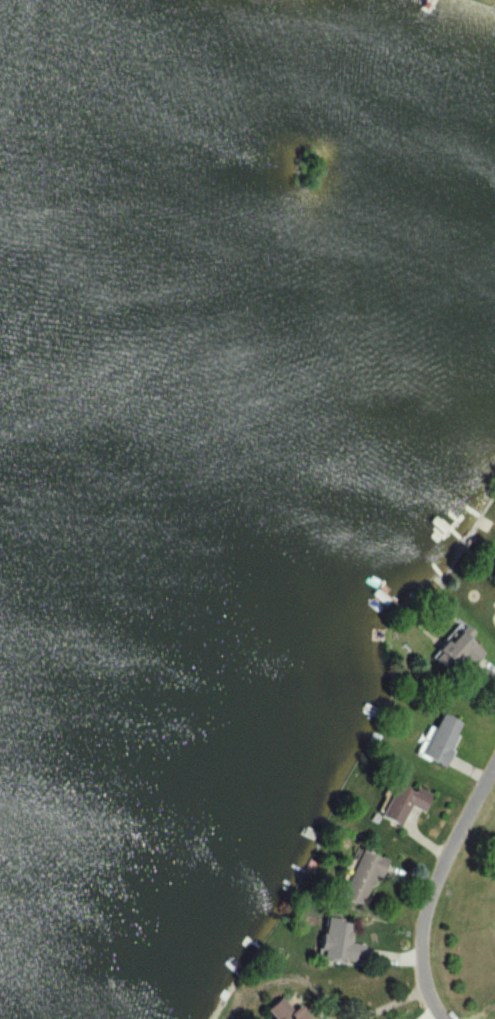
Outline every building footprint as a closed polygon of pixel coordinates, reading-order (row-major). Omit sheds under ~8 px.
[(470,634),(458,622),(427,657),(444,672),(456,659),(466,668),(480,653),(465,640),(470,634)] [(440,767),(460,724),(437,713),(416,756),(440,767)] [(428,795),(412,788),(410,792),(389,784),(375,818),(396,826),(404,806),(421,813),(428,795)] [(336,897),(357,906),(370,876),(375,879),(383,861),(356,850),(336,897)] [(348,922),(319,919),(315,959),(356,964),(358,945),(345,944),(348,922)] [(293,1005),(287,1010),(274,997),(254,1017),(256,1018),(307,1018),(293,1005)]
